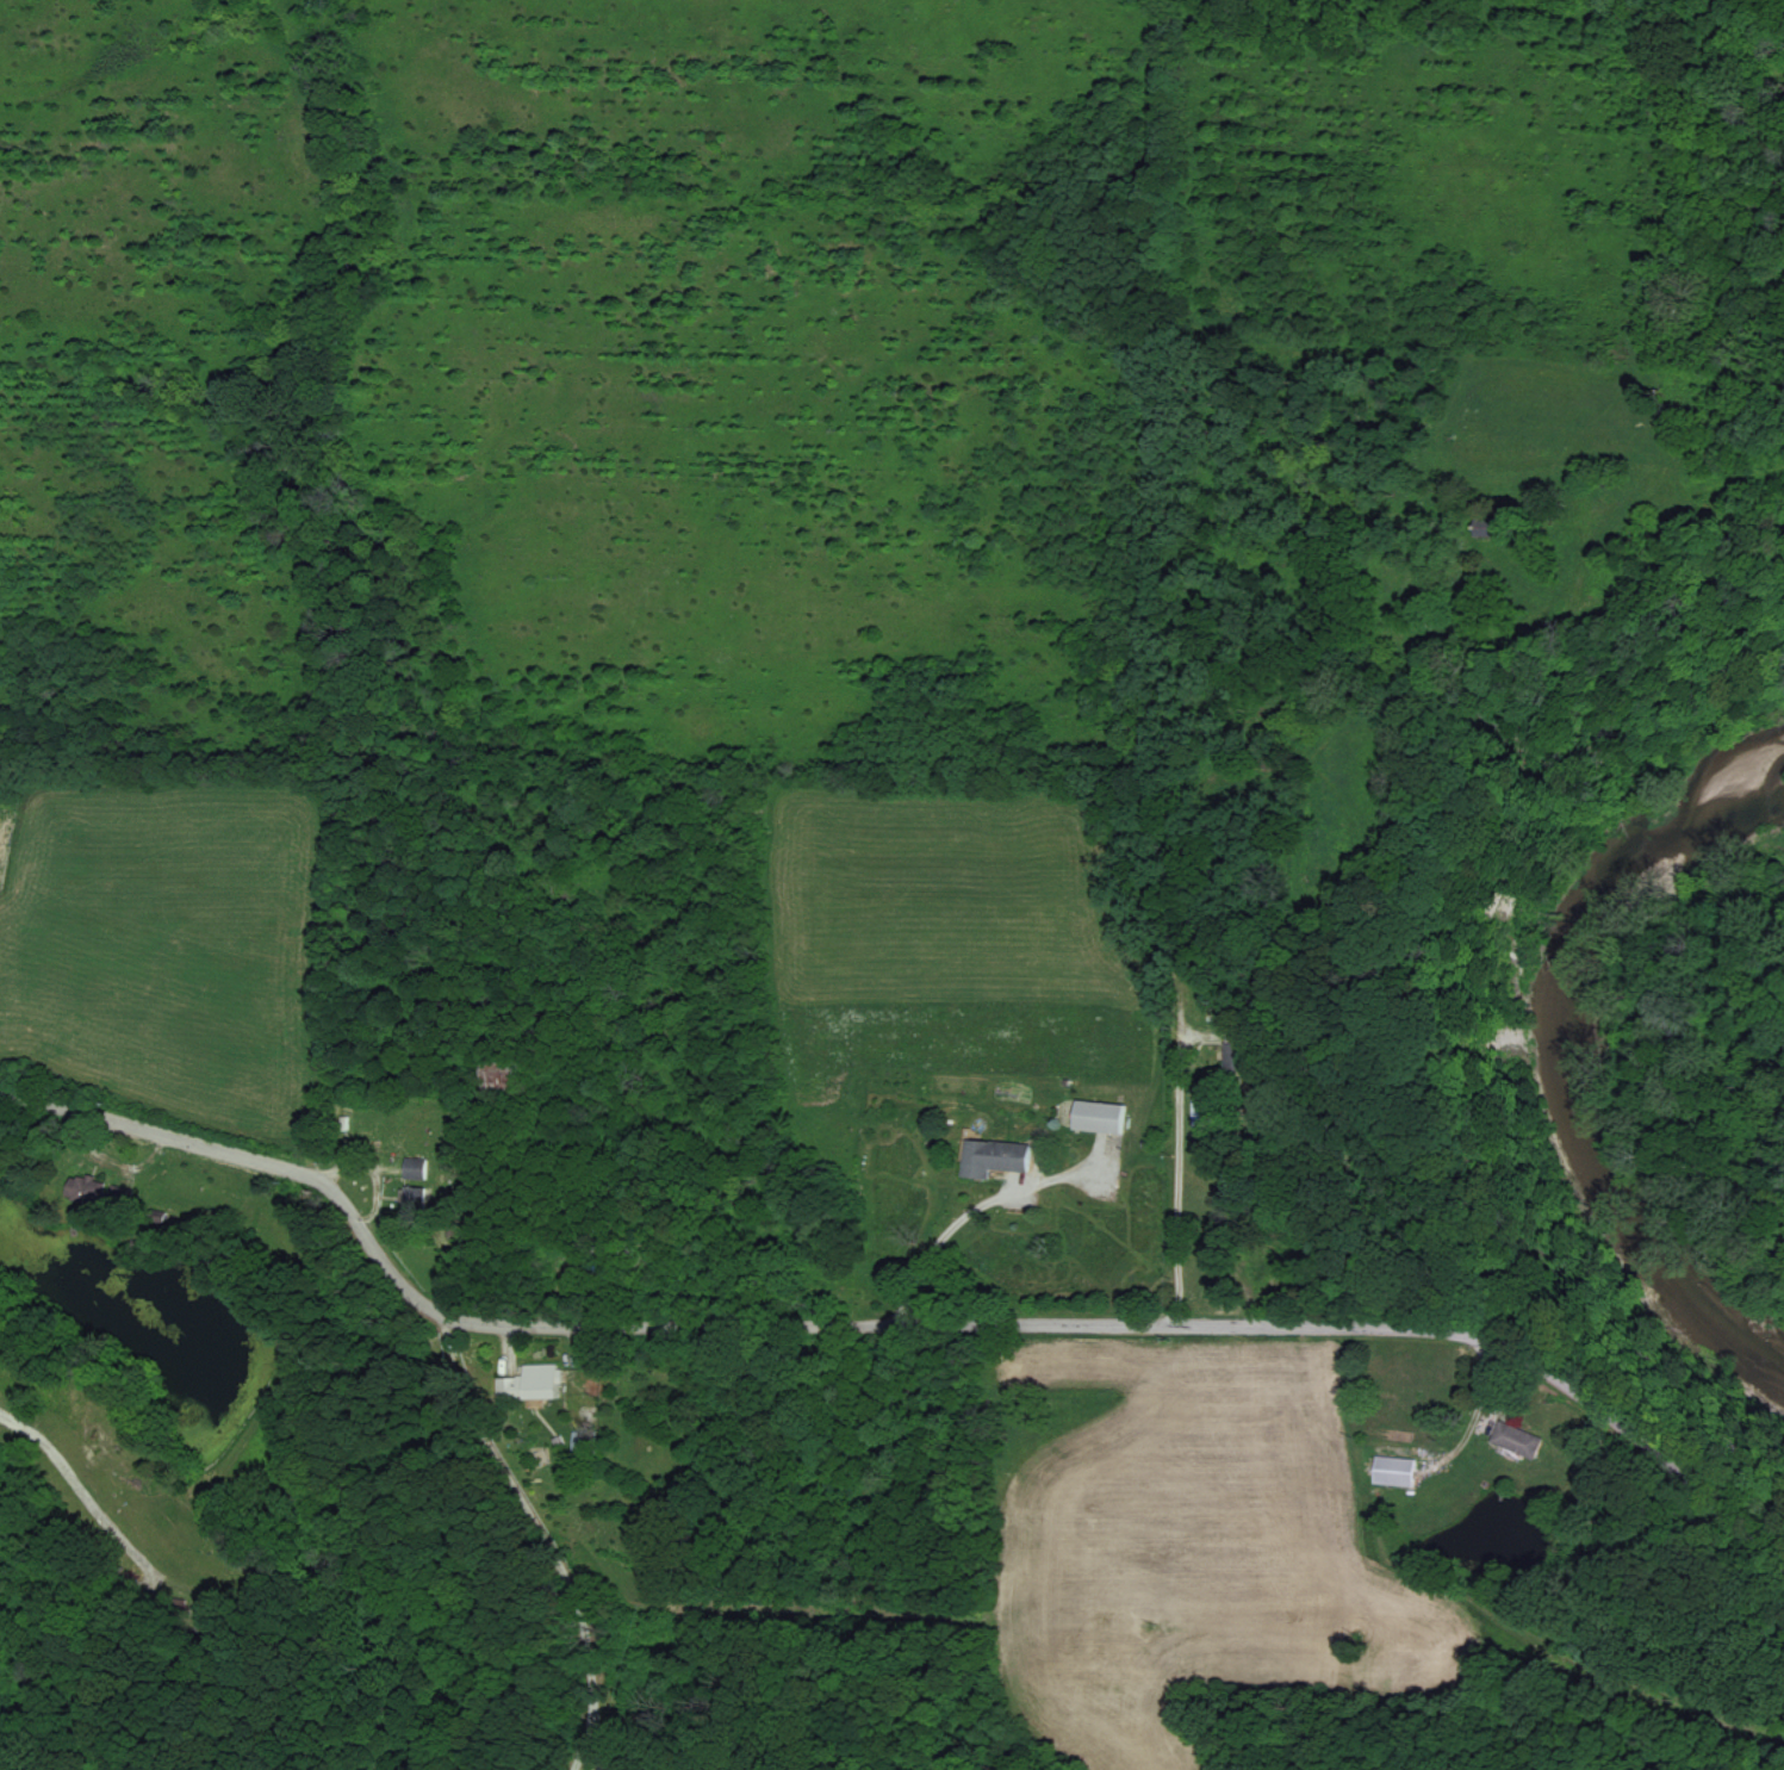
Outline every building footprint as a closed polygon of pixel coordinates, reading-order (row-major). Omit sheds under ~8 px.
[(1223,1069),(1252,1072),(1256,1042),(1227,1038),(1223,1069)] [(1125,1102),(1077,1100),(1075,1129),(1123,1132),(1125,1102)] [(990,1177),(991,1168),(1029,1171),(1031,1144),(966,1138),(963,1175),(990,1177)] [(426,1158),(404,1157),(404,1178),(426,1179),(426,1158)] [(75,1173),(66,1195),(100,1208),(109,1186),(75,1173)] [(523,1364),(524,1376),(496,1377),(497,1399),(559,1397),(558,1363),(523,1364)] [(1490,1440),(1534,1460),(1544,1438),(1500,1418),(1490,1440)] [(1414,1485),(1415,1457),(1375,1456),(1374,1484),(1414,1485)]
